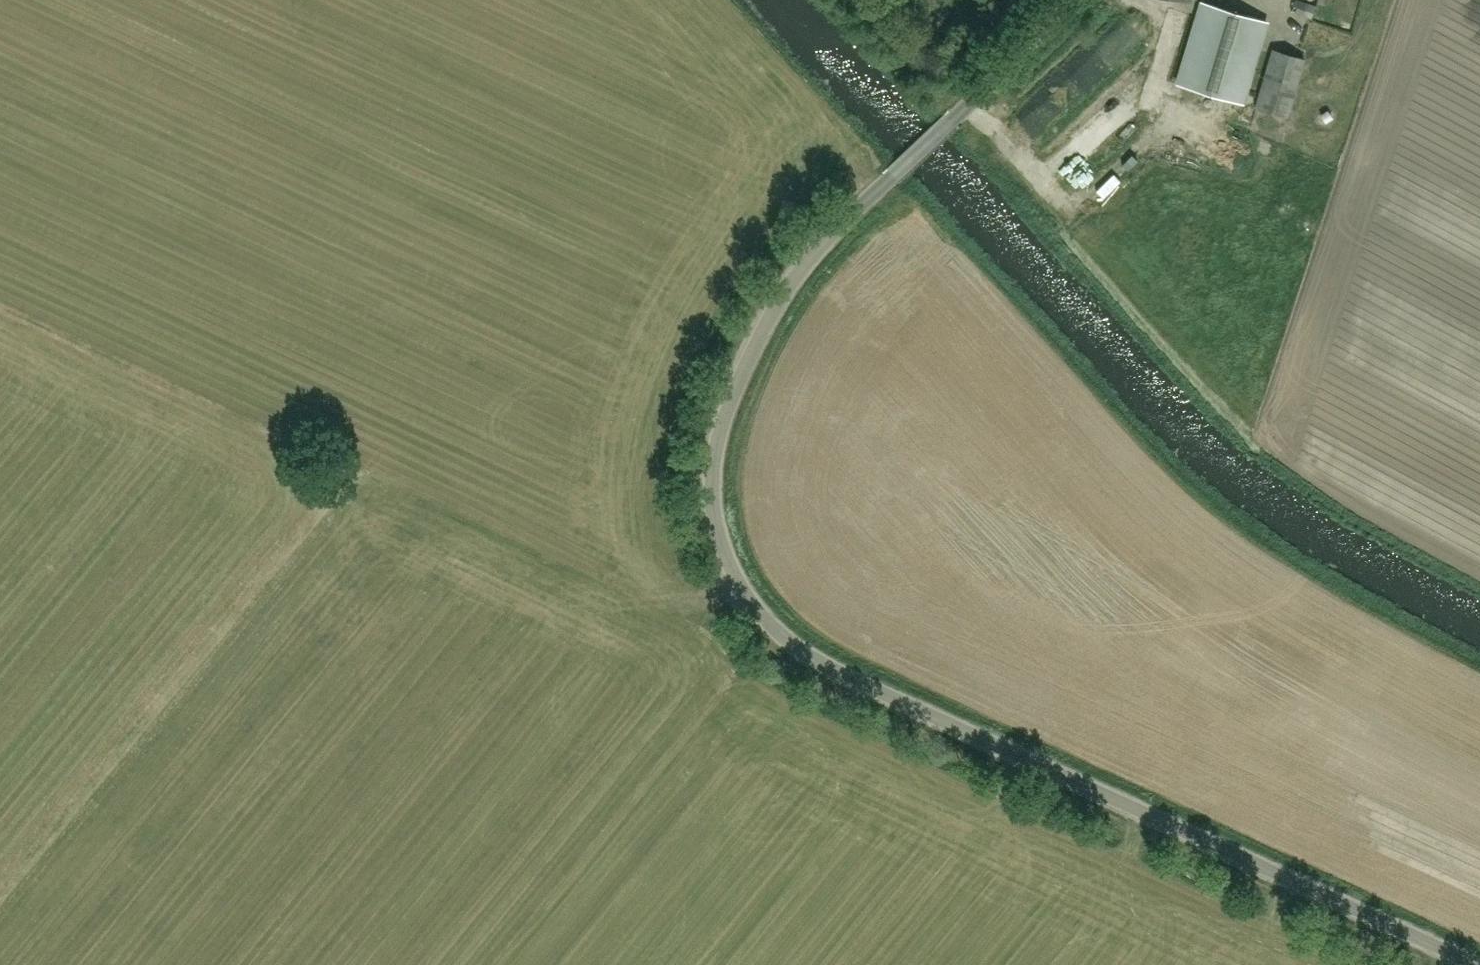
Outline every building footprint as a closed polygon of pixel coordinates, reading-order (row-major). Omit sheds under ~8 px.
[(1296,0),(1295,0),(1292,11),(1312,17),(1315,6),(1296,0)] [(1242,104),(1267,21),(1203,2),(1179,84),(1242,104)] [(1288,118),(1306,59),(1272,49),(1256,108),(1288,118)]
